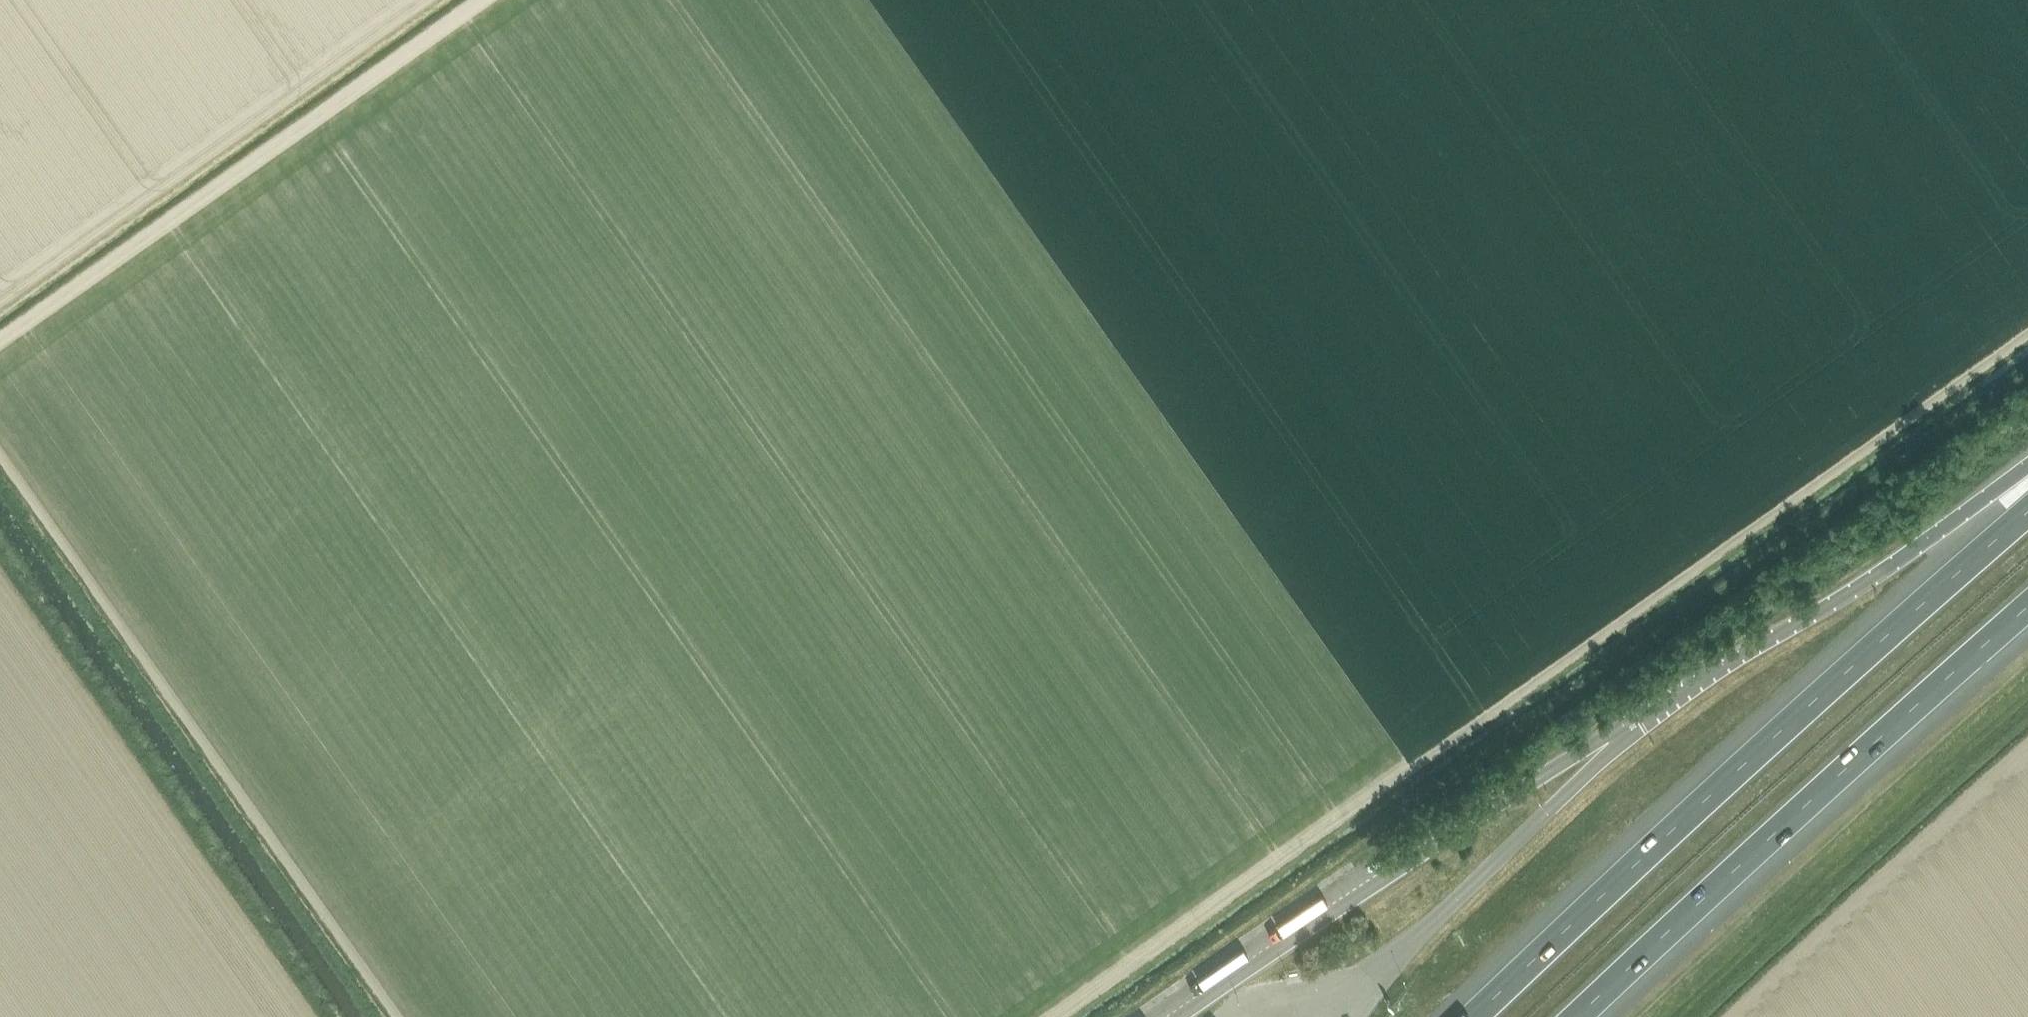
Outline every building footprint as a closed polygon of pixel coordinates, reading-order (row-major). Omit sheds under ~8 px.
[(1264,927),(1240,941),(1247,952),(1271,938),(1264,927)]
